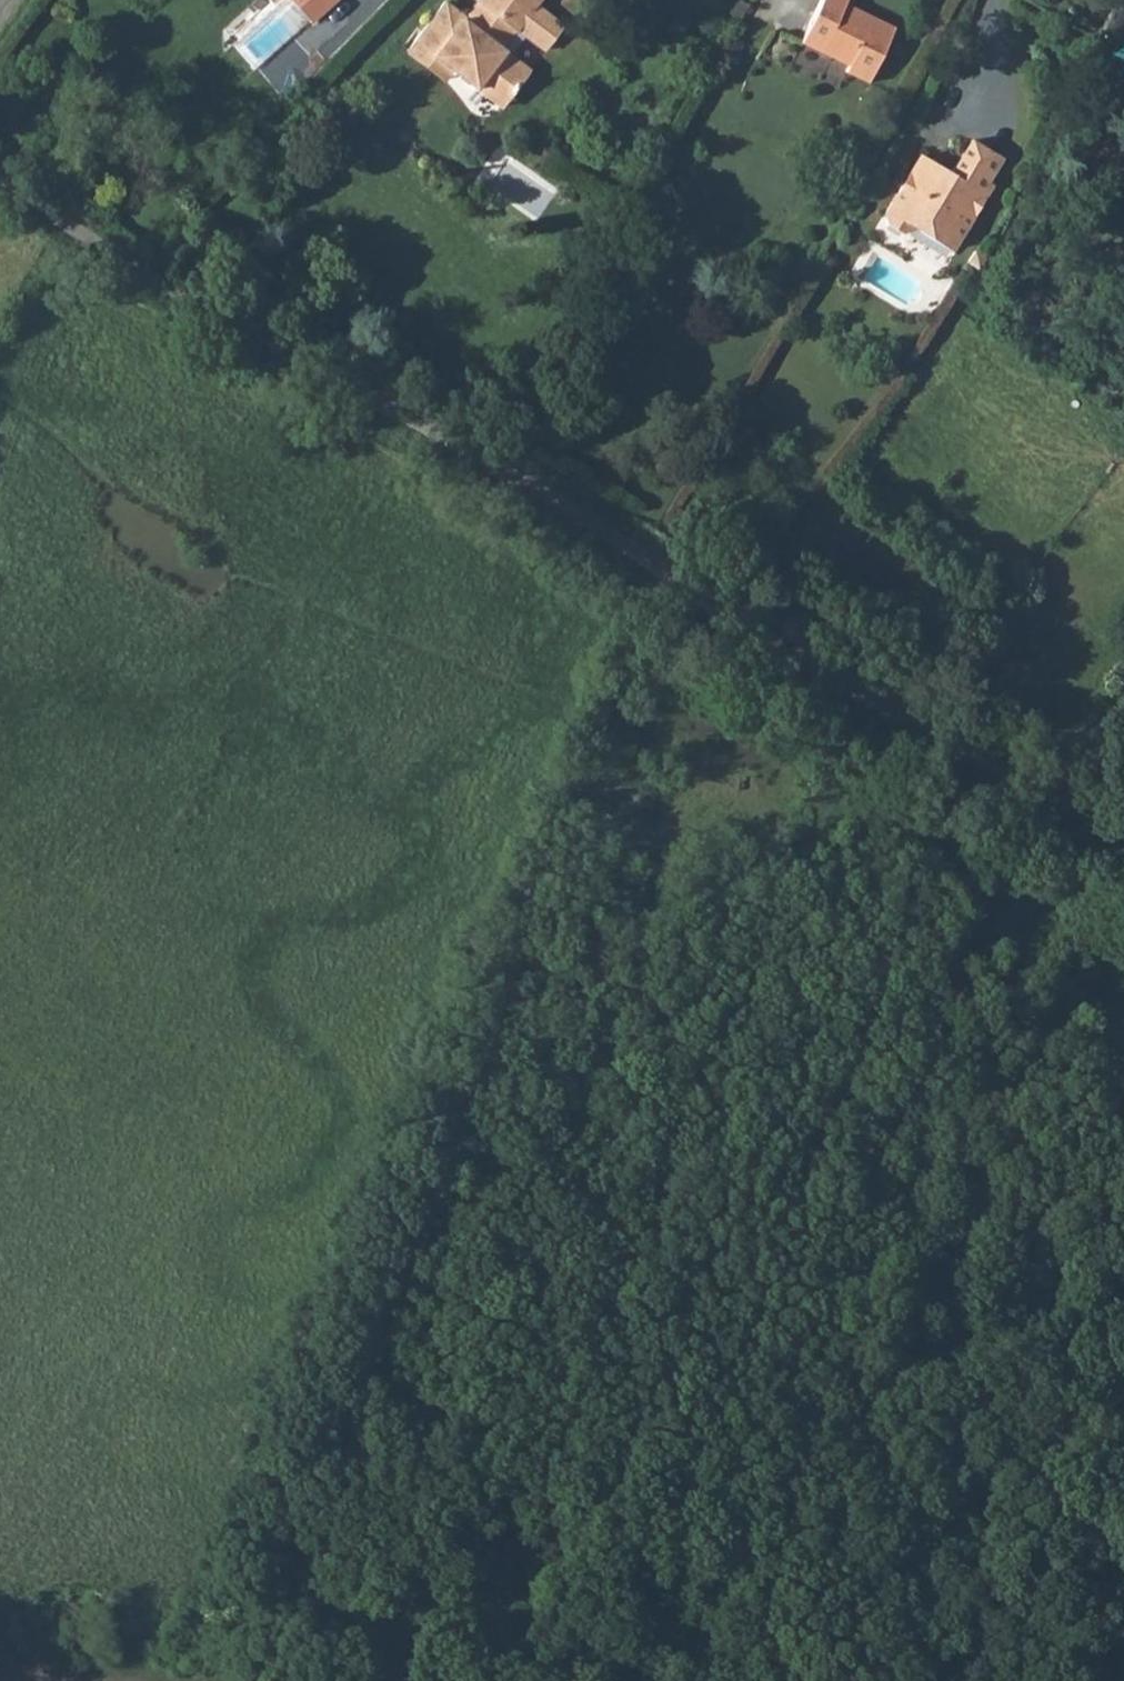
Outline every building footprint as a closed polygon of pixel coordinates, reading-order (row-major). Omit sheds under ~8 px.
[(323,9),(333,0),(314,0),(323,9)] [(428,67),(436,57),(456,71),(477,89),(484,79),(511,98),(532,71),(512,54),(527,35),(547,50),(567,24),(542,5),(545,0),(479,0),(483,3),(478,9),(468,10),(465,14),(447,0),(443,0),(406,48),(428,67)] [(844,70),(868,79),(893,28),(852,7),(850,11),(843,6),(846,0),(821,0),(800,42),(845,66),(844,70)] [(1100,33),(1122,42),(1123,37),(1123,0),(1116,0),(1100,33)] [(436,57),(428,67),(447,81),(456,71),(436,57)] [(844,70),(844,71),(866,82),(868,79),(844,70)] [(484,79),(477,89),(503,109),(511,98),(484,79)] [(917,161),(883,216),(886,227),(898,234),(908,233),(910,229),(949,253),(971,218),(969,216),(986,187),(984,186),(998,162),(969,145),(944,183),(935,178),(933,171),(917,161)]
